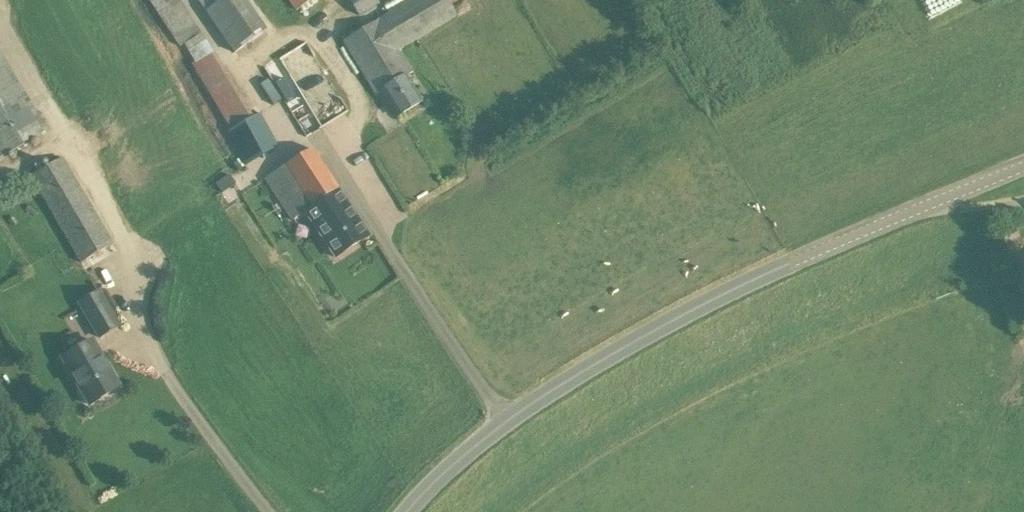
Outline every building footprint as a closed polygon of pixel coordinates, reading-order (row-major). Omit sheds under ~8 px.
[(202,34),(180,0),(149,0),(181,47),(184,44),(195,62),(192,64),(231,130),(227,132),(246,165),(279,146),(261,113),(254,117),(233,83),(215,52),(214,53),(202,34)] [(253,0),(202,0),(236,53),(272,30),(253,0)] [(296,11),(312,0),(288,0),(296,11)] [(406,76),(414,71),(401,50),(458,16),(448,0),(412,0),(342,41),(376,95),(382,92),(398,118),(423,103),(406,76)] [(380,5),(378,2),(381,0),(349,0),(359,17),(380,5)] [(928,18),(954,6),(952,0),(920,0),(928,18)] [(314,39),(266,66),(306,136),(354,109),(314,39)] [(46,131),(0,52),(0,158),(46,131)] [(312,148),(263,180),(291,221),(307,210),(319,227),(316,228),(336,258),(363,240),(345,212),(352,207),(312,148)] [(81,262),(113,244),(62,157),(31,176),(81,262)] [(229,174),(215,184),(222,193),(236,184),(229,174)] [(100,337),(119,326),(99,292),(80,303),(100,337)] [(90,405),(119,387),(92,340),(62,358),(90,405)]
